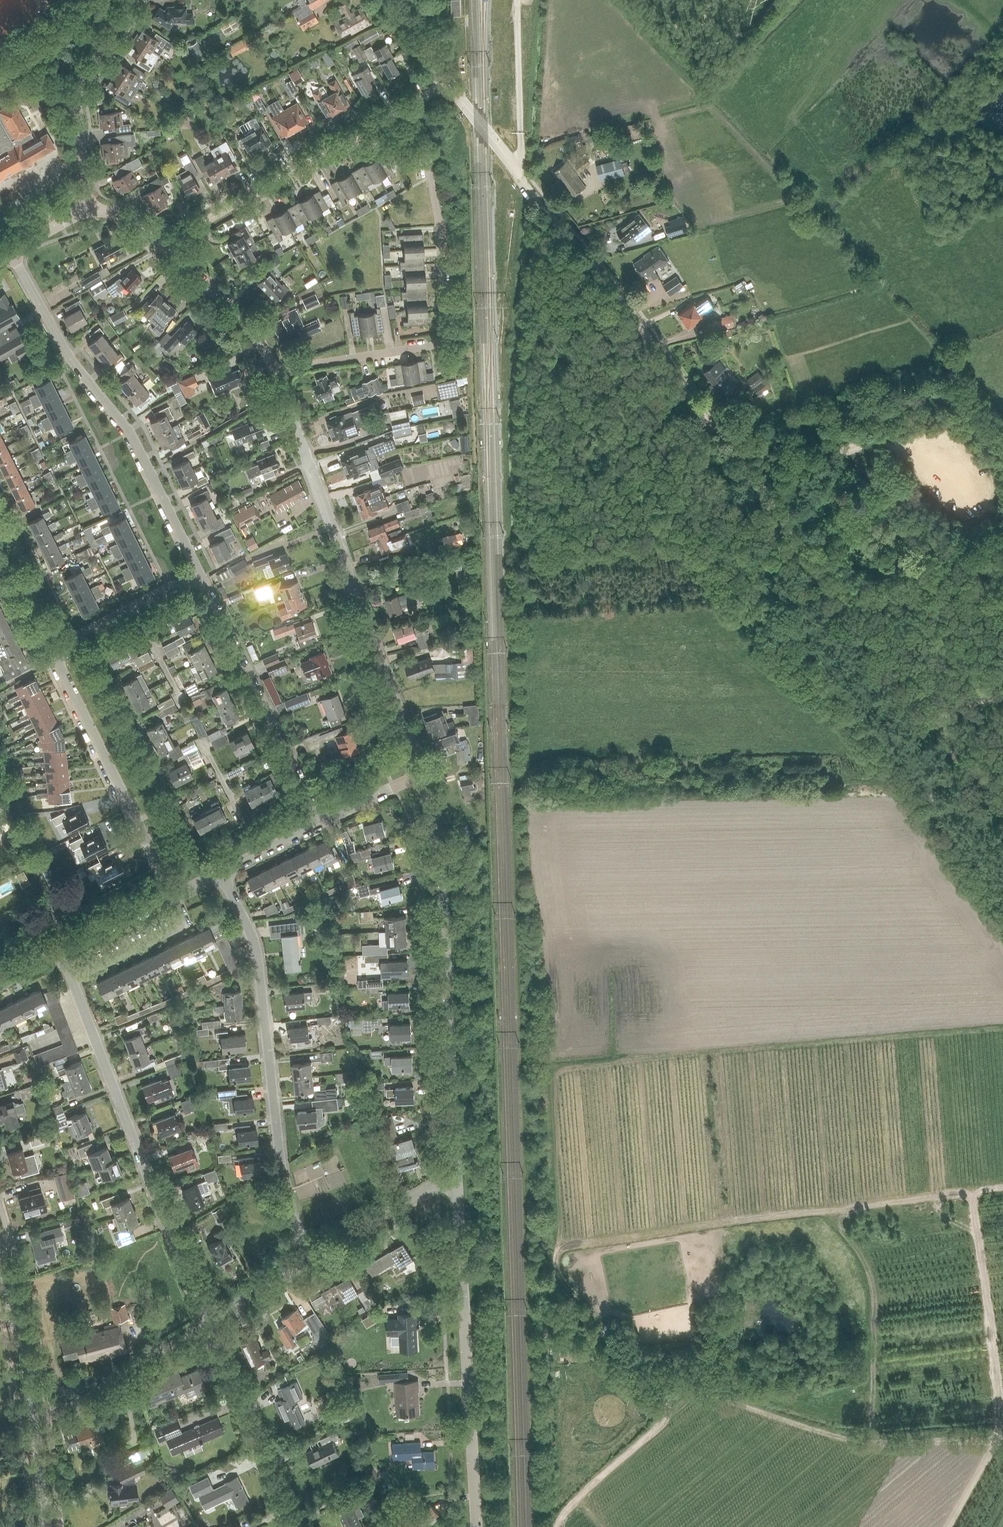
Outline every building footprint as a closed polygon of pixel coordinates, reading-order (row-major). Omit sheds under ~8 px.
[(459,0),(450,0),(450,16),(460,15),(459,0)] [(334,21),(342,35),(350,30),(351,34),(369,23),(361,7),(350,13),(345,3),(341,5),(346,15),(334,21)] [(319,22),(312,10),(309,4),(293,12),(303,31),(319,22)] [(185,6),(174,6),(174,7),(167,7),(164,11),(159,8),(152,18),(161,24),(161,23),(169,28),(173,22),(181,22),(181,23),(187,22),(187,24),(194,24),(194,18),(193,18),(193,13),(186,13),(185,6)] [(376,29),(358,38),(362,45),(380,36),(376,29)] [(140,30),(133,40),(159,57),(164,49),(169,52),(172,46),(172,44),(156,33),(152,38),(140,30)] [(255,34),(229,49),(234,57),(247,49),(248,50),(260,43),(255,34)] [(357,39),(346,44),(349,51),(353,49),(360,62),(368,58),(361,45),(360,46),(357,39)] [(149,72),(159,57),(133,40),(127,51),(139,59),(136,63),(149,72)] [(194,56),(189,59),(193,66),(206,59),(203,54),(198,42),(189,46),(194,56)] [(398,72),(390,58),(393,56),(386,44),(373,50),(380,63),(373,67),(375,71),(383,67),(389,77),(398,72)] [(377,58),(371,47),(364,50),(371,62),(377,58)] [(335,63),(329,53),(322,57),(329,67),(335,63)] [(118,63),(112,74),(137,90),(146,75),(134,67),(131,72),(118,63)] [(365,66),(352,74),(355,80),(354,80),(363,96),(373,90),(367,79),(371,77),(365,66)] [(305,80),(298,69),(290,75),(296,85),(305,80)] [(127,105),(137,90),(112,74),(105,84),(117,92),(114,97),(127,105)] [(297,91),(291,79),(285,83),(291,94),(297,91)] [(333,91),(328,94),(337,110),(348,105),(334,80),(328,83),(333,91)] [(326,117),(337,110),(328,94),(323,85),(312,92),(326,117)] [(256,91),(251,94),(255,102),(262,114),(268,111),(256,91)] [(242,97),(246,106),(254,102),(249,93),(242,97)] [(278,100),(268,106),(274,116),(272,118),(282,136),(294,129),(284,111),(278,100)] [(22,166),(23,168),(33,162),(32,160),(54,147),(47,135),(35,141),(30,131),(30,132),(13,103),(0,110),(0,150),(1,152),(0,152),(0,178),(22,166)] [(296,104),(284,111),(294,129),(307,122),(296,104)] [(217,107),(211,110),(217,121),(223,118),(217,107)] [(186,111),(175,117),(180,127),(191,121),(186,111)] [(120,112),(99,114),(100,127),(115,125),(116,132),(131,130),(130,124),(121,125),(120,112)] [(255,126),(251,118),(245,122),(259,146),(259,147),(260,149),(270,143),(261,126),(257,129),(255,126)] [(238,125),(244,136),(238,139),(242,147),(245,145),(249,152),(259,147),(259,146),(245,122),(238,125)] [(600,142),(597,133),(589,136),(591,144),(600,142)] [(117,156),(128,155),(127,142),(132,141),(131,134),(116,136),(117,143),(102,144),(104,157),(106,157),(107,163),(117,162),(117,156)] [(214,158),(225,176),(235,170),(228,157),(233,154),(225,141),(210,150),(214,158)] [(186,153),(178,157),(185,170),(176,176),(186,192),(184,193),(187,198),(200,190),(192,177),(198,174),(186,153)] [(383,153),(370,160),(380,177),(388,172),(391,177),(395,174),(383,153)] [(214,182),(225,176),(214,158),(206,162),(202,155),(194,159),(202,172),(207,169),(214,182)] [(121,167),(125,174),(113,182),(119,193),(138,182),(132,172),(142,166),(137,157),(121,167)] [(620,159),(597,166),(601,181),(624,175),(620,159)] [(367,185),(380,177),(370,160),(357,168),(367,185)] [(567,162),(554,171),(563,184),(561,186),(570,199),(586,187),(567,162)] [(369,189),(367,185),(357,168),(344,175),(354,192),(362,187),(365,191),(369,189)] [(151,181),(155,189),(143,196),(149,208),(153,206),(157,213),(167,207),(163,200),(168,197),(161,186),(169,181),(164,174),(151,181)] [(347,202),(344,198),(354,192),(344,175),(330,183),(342,204),(347,202)] [(394,188),(388,191),(391,197),(397,193),(394,188)] [(319,189),(306,197),(316,214),(329,207),(319,189)] [(385,200),(391,197),(388,191),(382,195),(385,200)] [(306,220),(316,214),(306,197),(292,205),(302,222),(304,226),(309,224),(306,220)] [(368,203),(362,206),(365,211),(371,208),(368,203)] [(349,204),(340,208),(346,220),(355,216),(349,204)] [(290,229),(302,222),(292,205),(280,212),(290,229)] [(359,215),(365,211),(362,206),(356,209),(359,215)] [(241,214),(246,224),(255,219),(251,209),(241,214)] [(283,239),(280,234),(290,229),(280,212),(266,220),(278,241),(283,239)] [(638,215),(617,231),(625,242),(632,237),(636,242),(650,232),(638,215)] [(395,227),(389,216),(384,219),(390,230),(395,227)] [(341,218),(336,221),(339,227),(345,224),(341,218)] [(687,230),(686,225),(684,220),(664,227),(667,237),(687,230)] [(329,225),(323,228),(326,233),(332,230),(329,225)] [(233,240),(227,243),(231,250),(227,252),(230,256),(233,254),(247,246),(244,240),(250,236),(245,226),(230,235),(233,240)] [(314,241),(320,238),(317,232),(310,236),(314,241)] [(423,248),(423,232),(398,234),(398,239),(403,238),(404,249),(423,248)] [(125,251),(118,236),(93,249),(100,262),(115,254),(116,256),(125,251)] [(314,241),(310,236),(305,239),(308,245),(314,241)] [(254,242),(247,246),(233,254),(237,261),(234,263),(236,267),(245,262),(248,268),(263,259),(260,253),(254,257),(250,251),(257,247),(254,242)] [(644,256),(644,257),(633,264),(643,278),(646,276),(647,278),(651,276),(654,280),(659,276),(655,270),(659,267),(661,269),(670,263),(658,246),(644,256)] [(278,256),(284,252),(280,247),(274,250),(278,256)] [(404,249),(404,259),(400,260),(400,264),(424,263),(423,248),(404,249)] [(277,258),(271,262),(275,266),(280,262),(277,258)] [(405,268),(405,280),(425,279),(424,263),(400,264),(400,269),(405,268)] [(124,277),(124,276),(121,279),(120,277),(106,286),(112,295),(124,287),(129,291),(141,278),(131,270),(124,277)] [(257,283),(266,292),(278,281),(274,277),(276,276),(271,270),(257,283)] [(97,272),(82,281),(86,287),(101,278),(97,272)] [(294,280),(289,274),(285,278),(290,283),(294,280)] [(663,285),(670,297),(684,288),(677,276),(663,285)] [(405,280),(406,289),(401,290),(401,294),(426,293),(425,279),(405,280)] [(744,280),(734,285),(739,293),(753,286),(751,282),(747,285),(744,280)] [(282,285),(278,281),(266,292),(274,301),(288,289),(283,284),(282,285)] [(108,292),(102,282),(90,289),(91,290),(96,299),(108,292)] [(316,293),(303,299),(307,308),(325,301),(319,287),(314,289),(316,293)] [(9,356),(12,362),(19,358),(20,360),(33,353),(21,331),(19,332),(16,327),(9,331),(7,327),(11,325),(10,322),(19,317),(11,303),(10,304),(4,293),(0,295),(0,307),(0,361),(9,356)] [(406,298),(407,309),(427,308),(426,293),(401,294),(402,299),(406,298)] [(156,313),(166,302),(158,294),(151,301),(149,299),(139,309),(150,318),(155,312),(156,313)] [(349,308),(347,296),(341,297),(343,309),(349,308)] [(688,307),(679,314),(689,328),(698,322),(699,323),(707,318),(711,324),(713,330),(724,327),(725,329),(736,326),(732,314),(722,318),(722,320),(715,322),(708,312),(714,308),(706,298),(697,304),(694,301),(687,306),(688,307)] [(64,308),(68,314),(63,317),(70,330),(86,320),(83,314),(85,313),(78,300),(64,308)] [(165,321),(175,310),(166,302),(156,313),(155,312),(150,318),(156,324),(152,329),(158,335),(164,329),(163,328),(167,323),(165,321)] [(365,313),(369,333),(384,331),(380,306),(375,307),(376,312),(365,313)] [(287,316),(272,323),(278,336),(303,325),(296,308),(285,313),(287,316)] [(428,323),(427,308),(407,309),(408,319),(403,320),(403,325),(428,323)] [(123,309),(110,316),(115,324),(128,317),(123,309)] [(353,335),(369,333),(365,313),(355,315),(354,310),(350,311),(353,335)] [(156,339),(150,345),(155,350),(161,344),(169,351),(180,339),(185,343),(197,330),(187,321),(181,327),(180,326),(171,336),(167,331),(158,341),(156,339)] [(88,345),(96,355),(109,344),(101,334),(104,332),(99,327),(89,335),(93,340),(88,345)] [(140,343),(133,348),(135,352),(142,347),(140,343)] [(109,344),(96,355),(104,366),(110,361),(114,366),(124,358),(119,352),(117,354),(109,344)] [(425,359),(410,361),(413,381),(435,378),(434,371),(427,372),(425,359)] [(392,384),(413,381),(410,361),(395,364),(397,377),(391,378),(392,384)] [(719,361),(704,372),(713,384),(709,387),(719,400),(736,388),(723,371),(726,370),(719,361)] [(119,383),(127,394),(140,383),(132,373),(134,371),(130,366),(120,374),(124,379),(119,383)] [(231,368),(210,377),(217,393),(238,384),(237,381),(243,378),(239,368),(232,371),(231,368)] [(195,393),(193,387),(199,384),(195,375),(179,382),(186,397),(195,393)] [(340,383),(337,376),(328,379),(327,375),(315,379),(318,385),(314,386),(319,398),(323,397),(325,402),(334,398),(332,393),(334,393),(331,386),(340,383)] [(761,376),(750,384),(753,388),(764,379),(761,376)] [(165,388),(177,382),(175,378),(163,384),(165,388)] [(14,379),(8,382),(12,387),(17,384),(14,379)] [(29,398),(31,402),(55,390),(50,379),(34,387),(37,394),(29,398)] [(364,383),(351,387),(356,399),(369,394),(369,395),(377,392),(372,379),(364,382),(364,383)] [(456,380),(445,382),(448,398),(459,395),(456,380)] [(140,383),(127,394),(136,404),(141,400),(145,405),(155,397),(150,391),(148,393),(140,383)] [(756,391),(754,389),(750,392),(755,399),(770,387),(767,383),(756,391)] [(61,402),(55,390),(31,402),(32,403),(34,408),(42,404),(45,411),(61,402)] [(425,403),(423,394),(412,396),(414,405),(425,403)] [(29,398),(20,403),(22,408),(23,407),(28,405),(32,403),(31,402),(29,398)] [(452,408),(462,406),(460,398),(449,400),(451,408),(452,408)] [(333,420),(328,422),(331,431),(361,419),(382,411),(378,401),(367,405),(368,406),(351,412),(337,418),(336,416),(332,417),(333,420)] [(41,421),(43,426),(66,414),(61,402),(45,411),(48,417),(41,421)] [(30,411),(28,405),(23,407),(22,408),(25,414),(30,411)] [(150,422),(156,435),(171,427),(168,421),(174,418),(168,406),(153,413),(156,419),(150,422)] [(425,408),(425,415),(440,414),(440,407),(425,408)] [(72,425),(66,414),(43,426),(46,431),(53,427),(56,433),(72,425)] [(412,424),(411,417),(392,421),(394,429),(412,424)] [(257,419),(231,429),(237,443),(263,433),(262,430),(264,429),(261,421),(258,422),(257,419)] [(361,419),(331,431),(334,439),(340,437),(341,440),(359,433),(357,428),(363,426),(361,419)] [(394,429),(396,437),(414,433),(414,432),(412,424),(394,429)] [(22,433),(29,429),(27,425),(19,428),(22,433)] [(171,427),(156,435),(162,447),(168,444),(171,448),(184,442),(181,436),(177,438),(171,427)] [(22,433),(24,437),(31,434),(29,429),(22,433)] [(199,430),(187,436),(190,441),(202,435),(199,430)] [(213,444),(222,440),(219,433),(210,437),(213,444)] [(66,459),(89,447),(84,435),(68,443),(71,449),(63,454),(66,459)] [(350,456),(341,459),(344,467),(375,456),(396,448),(394,441),(392,440),(385,443),(384,441),(369,446),(371,451),(367,452),(366,448),(350,454),(350,456)] [(184,442),(171,449),(172,452),(186,446),(184,442)] [(6,447),(0,450),(0,466),(12,459),(6,447)] [(77,460),(79,466),(95,458),(89,447),(66,459),(68,464),(77,460)] [(185,461),(172,467),(177,477),(193,470),(188,459),(195,455),(193,450),(182,455),(185,461)] [(278,465),(273,453),(257,459),(258,463),(245,468),(249,477),(261,472),(264,478),(275,474),(272,468),(278,465)] [(365,472),(379,467),(375,456),(344,467),(348,476),(353,474),(355,477),(365,473),(365,472)] [(95,458),(79,466),(83,473),(67,480),(70,486),(72,486),(101,470),(95,458)] [(401,458),(380,466),(383,475),(404,467),(401,458)] [(6,478),(18,471),(12,459),(0,466),(0,467),(6,478)] [(88,483),(91,489),(106,481),(101,470),(72,486),(74,490),(88,483)] [(198,479),(193,470),(177,477),(182,487),(194,481),(197,486),(208,481),(205,476),(198,479)] [(18,471),(6,478),(11,489),(23,482),(18,471)] [(379,478),(382,485),(391,482),(389,474),(379,478)] [(54,481),(52,476),(45,479),(47,484),(49,483),(54,481)] [(278,491),(278,492),(269,497),(277,512),(295,503),(293,499),(305,493),(299,480),(278,491)] [(86,499),(88,504),(112,493),(106,481),(91,489),(94,495),(86,499)] [(11,489),(17,501),(29,494),(23,482),(11,489)] [(355,495),(359,506),(385,496),(381,485),(355,495)] [(251,487),(238,494),(240,499),(254,493),(251,487)] [(190,504),(196,517),(212,510),(206,499),(210,497),(206,489),(194,496),(196,501),(190,504)] [(433,492),(426,495),(429,503),(435,500),(433,492)] [(118,505),(112,493),(88,504),(91,510),(99,506),(102,512),(118,505)] [(234,493),(220,500),(226,511),(239,503),(234,493)] [(35,504),(29,494),(17,501),(22,511),(35,504)] [(387,496),(385,496),(359,506),(364,517),(378,512),(378,511),(389,507),(386,499),(388,498),(387,496)] [(404,510),(405,512),(412,509),(408,500),(396,504),(399,512),(404,510)] [(240,529),(248,526),(246,523),(252,520),(253,523),(262,518),(254,504),(233,515),(240,529)] [(406,517),(422,511),(421,507),(412,509),(405,512),(404,512),(406,517)] [(212,510),(196,517),(202,529),(208,526),(211,531),(223,525),(220,517),(216,519),(212,510)] [(33,532),(46,525),(43,519),(50,515),(48,511),(40,515),(41,517),(28,523),(33,532)] [(111,531),(114,537),(130,529),(125,517),(101,529),(103,534),(111,531)] [(387,533),(387,534),(386,530),(400,525),(397,518),(368,529),(372,539),(377,537),(387,533)] [(54,522),(46,525),(33,532),(38,543),(52,536),(48,529),(56,526),(54,522)] [(230,553),(233,551),(229,541),(235,538),(229,526),(216,533),(220,540),(210,545),(217,560),(230,553)] [(89,527),(83,530),(92,548),(106,541),(104,535),(95,539),(89,527)] [(136,541),(130,529),(114,537),(117,543),(109,547),(112,552),(136,541)] [(38,543),(43,553),(57,547),(54,540),(61,537),(59,533),(52,536),(38,543)] [(389,539),(387,534),(387,533),(377,537),(383,552),(393,548),(392,545),(405,540),(403,534),(389,539)] [(84,534),(79,537),(82,544),(88,542),(84,534)] [(462,534),(445,537),(447,548),(464,545),(462,534)] [(248,550),(258,546),(253,535),(244,539),(248,550)] [(122,553),(126,560),(142,552),(136,541),(112,552),(115,557),(122,553)] [(64,543),(57,547),(43,553),(50,567),(64,560),(59,551),(66,547),(64,543)] [(89,549),(75,555),(78,562),(92,556),(89,549)] [(121,570),(124,575),(148,564),(142,552),(126,560),(129,566),(121,570)] [(272,553),(252,560),(256,571),(263,568),(266,578),(274,575),(272,572),(290,565),(285,553),(274,557),(272,553)] [(245,559),(231,567),(235,575),(236,577),(250,569),(245,559)] [(148,564),(124,575),(124,576),(119,578),(121,582),(126,580),(126,581),(134,577),(137,582),(153,575),(148,564)] [(70,590),(85,583),(82,577),(91,572),(88,567),(64,579),(70,590)] [(279,581),(269,584),(268,582),(254,587),(258,598),(272,593),(276,602),(283,599),(300,593),(296,581),(281,586),(279,581)] [(85,583),(70,590),(75,602),(99,590),(97,585),(88,589),(85,583)] [(218,588),(223,599),(227,597),(222,586),(218,588)] [(102,595),(99,590),(75,602),(81,614),(97,606),(93,599),(102,595)] [(242,592),(229,597),(231,603),(244,598),(242,592)] [(397,596),(397,595),(384,599),(390,615),(401,611),(403,615),(411,612),(409,605),(415,604),(410,592),(397,596)] [(304,605),(300,593),(283,599),(286,606),(278,609),(281,619),(292,615),(291,610),(304,605)] [(178,609),(167,615),(171,622),(174,621),(180,633),(194,626),(188,614),(182,616),(178,609)] [(0,616),(0,630),(9,625),(3,614),(0,616)] [(295,629),(299,639),(296,640),(299,646),(311,642),(309,636),(315,634),(310,620),(307,621),(306,618),(292,623),(293,624),(285,627),(285,626),(273,630),(276,637),(289,632),(289,631),(295,629)] [(413,627),(412,623),(392,630),(395,638),(398,637),(399,642),(415,636),(420,648),(431,644),(424,624),(413,627)] [(9,625),(0,630),(0,639),(2,644),(15,638),(9,625)] [(174,640),(162,646),(165,651),(176,646),(177,645),(185,641),(182,636),(174,640)] [(1,659),(20,649),(15,638),(2,644),(0,646),(0,657),(1,659)] [(192,656),(195,664),(209,656),(203,644),(194,649),(190,641),(182,645),(186,653),(185,653),(188,658),(192,656)] [(123,646),(107,654),(113,666),(128,659),(133,668),(137,666),(139,664),(150,659),(152,658),(149,653),(137,659),(136,657),(130,645),(124,648),(123,646)] [(176,646),(165,651),(168,657),(179,651),(176,646)] [(0,664),(4,671),(2,672),(6,680),(21,673),(18,665),(26,661),(20,649),(1,659),(0,659),(0,665),(0,664)] [(309,657),(310,659),(302,662),(307,677),(316,674),(317,677),(330,672),(327,664),(328,663),(326,658),(325,659),(322,652),(309,657)] [(265,665),(279,660),(277,654),(263,660),(265,665)] [(209,656),(195,664),(199,671),(192,674),(196,682),(203,678),(202,676),(215,669),(209,656)] [(429,658),(405,666),(410,680),(434,671),(429,658)] [(139,664),(137,666),(140,672),(153,665),(150,659),(139,664)] [(265,665),(268,673),(285,666),(282,659),(279,660),(265,665)] [(467,679),(466,663),(445,664),(445,673),(436,673),(436,681),(458,680),(458,679),(467,679)] [(135,678),(123,684),(130,698),(148,688),(141,674),(135,677),(135,678)] [(261,678),(273,703),(281,699),(269,674),(261,678)] [(18,694),(8,700),(9,703),(20,698),(40,688),(35,678),(15,688),(18,694)] [(194,681),(183,687),(185,691),(196,685),(194,681)] [(187,696),(199,691),(196,685),(185,691),(187,696)] [(216,693),(212,686),(200,692),(199,691),(187,696),(190,702),(205,694),(207,698),(212,695),(218,708),(231,701),(225,688),(216,693)] [(22,704),(15,708),(17,711),(24,708),(42,699),(44,698),(40,690),(40,688),(20,698),(22,703),(22,704)] [(148,688),(130,698),(137,711),(150,704),(146,696),(151,694),(148,688)] [(347,712),(340,692),(322,699),(332,726),(343,722),(340,715),(347,712)] [(308,693),(284,701),(288,712),(312,703),(308,693)] [(26,714),(19,717),(21,721),(29,717),(47,708),(49,707),(45,699),(44,698),(42,699),(24,708),(26,712),(26,714)] [(172,698),(157,705),(160,711),(163,709),(166,714),(177,709),(172,698)] [(236,722),(233,717),(238,714),(231,701),(218,708),(214,710),(217,716),(221,714),(228,727),(236,722)] [(463,705),(464,714),(468,713),(469,725),(479,724),(478,704),(463,705)] [(30,723),(24,726),(26,730),(33,726),(51,717),(53,716),(49,708),(49,707),(47,708),(29,717),(31,721),(30,723)] [(448,730),(448,729),(442,711),(424,718),(430,735),(435,733),(436,734),(448,730)] [(35,732),(28,735),(30,739),(38,735),(56,727),(58,726),(54,717),(53,716),(51,717),(33,726),(35,730),(35,732)] [(198,736),(206,733),(200,716),(192,718),(198,736)] [(146,730),(152,742),(168,734),(162,722),(146,730)] [(40,739),(37,741),(38,744),(64,737),(58,726),(56,727),(38,735),(40,739)] [(322,741),(330,738),(335,736),(342,756),(359,750),(351,730),(345,732),(342,726),(319,734),(319,732),(302,738),(307,751),(323,745),(322,741)] [(459,742),(454,726),(448,729),(448,730),(436,734),(435,733),(430,735),(435,750),(459,742)] [(222,735),(219,729),(207,735),(210,741),(222,735)] [(247,732),(229,741),(235,754),(253,745),(247,732)] [(182,752),(178,744),(174,746),(168,734),(152,742),(158,754),(167,750),(171,758),(182,752)] [(64,737),(38,744),(40,747),(43,746),(43,751),(63,749),(65,749),(64,737)] [(182,752),(183,754),(185,753),(191,751),(188,745),(180,749),(182,752)] [(185,753),(190,763),(202,757),(197,747),(185,753)] [(43,751),(34,752),(34,756),(42,755),(44,757),(44,761),(64,760),(66,759),(66,758),(65,749),(63,749),(43,751)] [(244,771),(249,768),(259,763),(257,757),(242,765),(244,771)] [(44,761),(35,762),(35,767),(43,766),(45,767),(45,772),(65,770),(67,770),(67,768),(66,759),(64,760),(44,761)] [(186,763),(168,772),(175,785),(192,776),(186,763)] [(242,765),(226,773),(229,778),(244,771),(242,765)] [(45,772),(36,773),(37,777),(45,776),(46,777),(46,782),(66,780),(68,780),(68,778),(67,770),(65,770),(45,772)] [(257,785),(264,799),(277,792),(272,784),(276,782),(272,773),(268,775),(268,774),(260,777),(262,782),(257,785)] [(461,780),(463,789),(475,787),(474,778),(461,780)] [(46,782),(37,783),(38,788),(46,787),(47,788),(48,793),(69,790),(69,789),(68,780),(66,780),(46,782)] [(202,792),(216,785),(213,780),(199,787),(202,792)] [(251,805),(264,799),(257,785),(251,787),(249,783),(242,787),(251,805)] [(199,787),(185,794),(188,799),(202,792),(199,787)] [(48,793),(36,794),(37,798),(48,797),(49,803),(70,801),(69,790),(48,793)] [(205,811),(212,825),(226,818),(217,800),(210,804),(212,808),(205,811)] [(62,820),(69,834),(89,824),(82,810),(67,817),(64,811),(51,817),(54,824),(62,820)] [(199,832),(212,825),(205,811),(198,815),(197,811),(190,814),(199,832)] [(371,823),(370,820),(363,822),(367,838),(385,833),(382,820),(371,823)] [(347,844),(349,854),(357,852),(355,841),(353,842),(348,831),(342,834),(347,844)] [(80,844),(87,859),(107,849),(100,834),(85,842),(81,836),(69,842),(72,848),(80,844)] [(327,840),(316,845),(323,861),(325,865),(330,862),(331,863),(338,859),(340,858),(334,847),(332,848),(327,840)] [(316,845),(305,851),(313,866),(323,861),(316,845)] [(305,880),(310,877),(307,872),(314,869),(313,866),(305,851),(294,856),(301,872),(305,880)] [(362,851),(357,852),(349,854),(351,863),(364,859),(362,851)] [(379,855),(378,852),(372,854),(376,870),(394,865),(390,852),(379,855)] [(294,856),(282,862),(290,878),(301,872),(294,856)] [(112,880),(112,881),(119,878),(118,877),(125,874),(118,859),(102,867),(99,861),(87,867),(90,873),(98,869),(105,884),(112,880)] [(282,862),(271,867),(279,883),(290,878),(282,862)] [(44,875),(47,882),(62,875),(58,867),(44,875)] [(271,867),(260,873),(268,888),(279,883),(271,867)] [(257,894),(268,888),(260,873),(249,878),(257,894)] [(345,878),(350,889),(356,886),(353,875),(345,878)] [(371,883),(358,887),(360,895),(376,891),(376,893),(382,892),(384,902),(403,897),(399,884),(387,887),(386,885),(372,889),(371,883)] [(29,895),(38,890),(35,885),(26,890),(29,895)] [(274,903),(265,908),(268,915),(278,910),(274,903)] [(373,911),(361,912),(362,921),(374,920),(373,911)] [(406,916),(385,917),(386,931),(406,930),(406,916)] [(301,935),(300,922),(270,925),(271,938),(283,937),(286,970),(301,969),(298,935),(301,935)] [(208,927),(197,933),(205,949),(216,943),(215,940),(223,936),(220,928),(211,932),(208,927)] [(380,944),(363,945),(363,955),(375,954),(387,954),(388,954),(388,945),(407,944),(406,930),(386,931),(379,932),(380,944)] [(197,933),(186,938),(194,954),(205,949),(197,933)] [(216,943),(217,945),(228,940),(225,935),(215,940),(216,943)] [(182,960),(194,954),(186,938),(174,944),(182,960)] [(230,945),(228,940),(217,945),(219,950),(230,945)] [(163,949),(171,966),(182,960),(174,944),(163,949)] [(219,950),(222,954),(232,949),(230,945),(219,950)] [(163,949),(152,955),(160,971),(171,966),(163,949)] [(235,954),(232,949),(222,954),(224,959),(235,954)] [(237,958),(235,954),(224,959),(226,964),(237,958)] [(363,955),(363,962),(381,961),(382,976),(391,975),(391,974),(408,973),(407,960),(387,961),(387,954),(375,954),(363,955)] [(152,955),(141,960),(149,976),(160,971),(152,955)] [(239,963),(237,958),(226,964),(228,968),(239,963)] [(141,960),(130,966),(138,982),(149,976),(141,960)] [(228,968),(229,969),(231,973),(241,968),(239,963),(228,968)] [(130,966),(119,971),(127,987),(138,982),(130,966)] [(119,971),(108,977),(115,993),(127,987),(119,971)] [(105,998),(115,993),(108,977),(97,982),(105,998)] [(223,992),(224,1005),(242,1003),(240,990),(231,991),(225,980),(225,979),(212,986),(216,993),(223,992)] [(383,979),(363,980),(363,987),(383,986),(383,979)] [(313,984),(314,992),(327,991),(326,983),(313,984)] [(196,986),(185,992),(186,995),(197,990),(196,986)] [(379,987),(369,987),(370,995),(380,994),(379,987)] [(39,1018),(45,1015),(41,1009),(48,1006),(40,989),(28,995),(36,1011),(39,1018)] [(186,995),(185,992),(174,997),(175,1001),(186,995)] [(305,993),(305,992),(285,994),(287,1008),(306,1006),(305,1001),(313,1001),(312,993),(305,993)] [(389,1000),(384,1000),(384,1008),(389,1008),(389,1006),(410,1005),(409,992),(389,993),(389,1000)] [(28,995),(17,1000),(25,1017),(36,1011),(28,995)] [(45,999),(47,1004),(58,1000),(56,995),(45,999)] [(175,1001),(174,997),(162,1002),(164,1005),(175,1001)] [(14,1022),(25,1017),(17,1000),(6,1006),(14,1022)] [(60,1005),(58,1000),(47,1004),(49,1009),(60,1005)] [(242,1003),(224,1005),(215,1006),(216,1012),(225,1010),(226,1019),(243,1017),(242,1003)] [(62,1010),(60,1005),(49,1009),(51,1014),(62,1010)] [(0,1009),(0,1022),(3,1028),(14,1022),(6,1006),(0,1009)] [(151,1006),(140,1010),(141,1014),(152,1010),(151,1006)] [(51,1014),(53,1019),(64,1014),(62,1010),(51,1014)] [(130,1014),(129,1012),(126,1013),(129,1020),(141,1015),(139,1011),(130,1014)] [(129,1020),(126,1013),(126,1012),(115,1017),(118,1024),(129,1020)] [(159,1013),(147,1017),(149,1023),(161,1019),(159,1013)] [(66,1019),(64,1014),(53,1019),(55,1023),(66,1019)] [(55,1023),(57,1028),(68,1024),(66,1019),(55,1023)] [(382,1019),(348,1020),(349,1027),(382,1026),(382,1019)] [(208,1028),(221,1027),(220,1021),(202,1022),(203,1029),(208,1028)] [(391,1038),(411,1037),(410,1023),(390,1024),(391,1038)] [(289,1028),(290,1041),(297,1040),(298,1046),(313,1045),(312,1038),(309,1039),(308,1026),(289,1028)] [(125,1040),(130,1053),(144,1048),(140,1035),(144,1033),(142,1027),(127,1033),(129,1039),(125,1040)] [(73,1036),(71,1031),(59,1035),(61,1040),(73,1036)] [(216,1039),(224,1038),(225,1051),(245,1049),(243,1034),(228,1036),(227,1031),(215,1032),(216,1039)] [(180,1043),(181,1045),(186,1043),(182,1032),(175,1035),(178,1044),(180,1043)] [(74,1041),(73,1036),(61,1040),(63,1044),(63,1045),(74,1041)] [(74,1041),(63,1045),(65,1050),(76,1046),(74,1041)] [(63,1044),(58,1046),(62,1057),(64,1056),(67,1055),(65,1050),(63,1045),(63,1044)] [(30,1059),(24,1046),(13,1051),(18,1064),(30,1059)] [(53,1048),(57,1059),(62,1057),(58,1046),(53,1048)] [(78,1051),(76,1046),(65,1050),(67,1055),(78,1051)] [(53,1048),(48,1050),(53,1060),(54,1060),(57,1059),(53,1048)] [(144,1048),(130,1053),(135,1067),(140,1065),(141,1070),(156,1064),(154,1058),(149,1060),(144,1048)] [(48,1062),(53,1060),(48,1050),(44,1051),(48,1062)] [(44,1051),(39,1053),(43,1064),(48,1062),(44,1051)] [(332,1052),(320,1053),(321,1062),(333,1061),(332,1052)] [(39,1053),(34,1055),(38,1066),(43,1064),(39,1053)] [(165,1061),(167,1067),(178,1062),(188,1058),(186,1053),(165,1061)] [(392,1056),(384,1056),(384,1064),(392,1063),(393,1070),(413,1069),(412,1055),(392,1056)] [(67,1073),(70,1080),(86,1074),(81,1061),(68,1066),(64,1056),(62,1057),(57,1059),(54,1060),(60,1075),(67,1073)] [(217,1065),(218,1070),(229,1069),(230,1083),(249,1081),(247,1062),(225,1064),(224,1058),(205,1060),(205,1066),(217,1065)] [(178,1062),(167,1067),(171,1078),(182,1074),(178,1062)] [(292,1064),(294,1079),(313,1077),(311,1062),(292,1064)] [(8,1088),(2,1068),(0,1069),(0,1090),(1,1090),(8,1088)] [(91,1087),(86,1074),(70,1080),(73,1087),(63,1091),(65,1097),(91,1087)] [(314,1087),(313,1077),(294,1079),(296,1093),(314,1091),(315,1099),(337,1097),(336,1088),(322,1090),(321,1086),(314,1087)] [(167,1078),(162,1081),(161,1078),(142,1085),(148,1100),(161,1095),(162,1098),(173,1094),(167,1078)] [(376,1097),(387,1096),(387,1089),(386,1082),(370,1083),(370,1087),(376,1097)] [(41,1084),(20,1090),(23,1100),(44,1094),(41,1084)] [(414,1087),(390,1088),(387,1089),(387,1094),(396,1094),(397,1102),(414,1101),(414,1087)] [(237,1095),(236,1089),(218,1091),(219,1099),(229,1101),(230,1113),(235,1112),(254,1110),(253,1097),(247,1098),(246,1094),(237,1095)] [(196,1110),(192,1098),(181,1103),(185,1114),(196,1110)] [(311,1108),(312,1111),(298,1112),(299,1127),(317,1125),(317,1127),(319,1127),(322,1126),(323,1125),(325,1123),(326,1122),(326,1120),(325,1117),(324,1117),(323,1112),(340,1111),(338,1098),(323,1100),(324,1107),(311,1108)] [(16,1114),(26,1112),(23,1103),(14,1105),(12,1101),(0,1105),(0,1120),(4,1119),(6,1127),(19,1124),(17,1116),(16,1114)] [(50,1108),(52,1114),(64,1110),(61,1104),(50,1108)] [(52,1114),(56,1128),(56,1129),(73,1122),(78,1134),(92,1129),(85,1111),(67,1118),(64,1110),(52,1114)] [(174,1113),(155,1120),(161,1135),(180,1128),(174,1113)] [(228,1123),(215,1124),(216,1131),(229,1129),(228,1123)] [(395,1124),(383,1127),(386,1136),(397,1133),(395,1124)] [(250,1125),(234,1127),(235,1132),(237,1131),(238,1144),(257,1142),(256,1129),(251,1130),(250,1125)] [(208,1132),(196,1137),(198,1144),(210,1139),(208,1132)] [(42,1133),(29,1136),(32,1146),(44,1142),(42,1133)] [(419,1161),(412,1138),(392,1144),(400,1167),(419,1161)] [(92,1143),(78,1148),(81,1157),(88,1154),(93,1167),(98,1165),(112,1160),(106,1146),(95,1151),(92,1143)] [(181,1148),(182,1151),(169,1155),(174,1169),(186,1164),(187,1168),(198,1164),(191,1145),(181,1148)] [(24,1157),(22,1149),(8,1153),(13,1171),(19,1170),(21,1176),(39,1171),(34,1154),(24,1157)] [(112,1160),(98,1165),(101,1175),(97,1177),(98,1181),(121,1172),(116,1158),(112,1160)] [(254,1158),(238,1160),(238,1164),(241,1164),(242,1176),(262,1174),(261,1161),(254,1162),(254,1158)] [(205,1202),(202,1195),(210,1191),(207,1183),(218,1179),(215,1170),(203,1174),(206,1181),(183,1190),(190,1208),(205,1202)] [(75,1198),(68,1173),(55,1177),(61,1202),(75,1198)] [(90,1193),(86,1181),(75,1185),(78,1196),(90,1193)] [(29,1189),(30,1195),(20,1198),(24,1214),(46,1208),(40,1186),(29,1189)] [(112,1205),(116,1216),(134,1210),(130,1198),(121,1201),(119,1193),(101,1200),(104,1208),(112,1205)] [(226,1220),(220,1209),(213,1213),(219,1224),(226,1220)] [(114,1218),(118,1230),(114,1232),(116,1239),(133,1233),(131,1226),(139,1223),(134,1210),(116,1216),(117,1217),(114,1218)] [(63,1238),(60,1228),(31,1236),(38,1261),(56,1256),(54,1248),(58,1246),(56,1240),(63,1238)] [(217,1241),(208,1246),(211,1250),(212,1252),(218,1263),(232,1255),(228,1249),(229,1248),(227,1244),(229,1242),(221,1228),(213,1234),(217,1241)] [(399,1269),(413,1260),(403,1244),(389,1252),(390,1253),(367,1267),(372,1276),(395,1262),(399,1269)] [(322,1295),(312,1302),(316,1309),(319,1307),(325,1316),(331,1312),(329,1305),(334,1302),(337,1300),(341,1306),(358,1295),(348,1278),(337,1285),(336,1284),(321,1293),(322,1295)] [(368,1299),(363,1302),(369,1312),(374,1309),(368,1299)] [(114,1323),(58,1338),(64,1359),(79,1355),(81,1364),(127,1351),(119,1321),(129,1318),(125,1304),(110,1308),(114,1323)] [(310,1323),(313,1328),(315,1332),(315,1334),(315,1337),(316,1337),(316,1340),(323,1343),(325,1342),(326,1343),(327,1341),(328,1338),(327,1335),(326,1333),(327,1333),(328,1334),(324,1328),(315,1313),(304,1320),(298,1309),(282,1319),(285,1324),(285,1325),(279,1328),(278,1329),(282,1334),(280,1336),(287,1348),(297,1342),(292,1334),(301,1328),(310,1323)] [(384,1316),(380,1309),(367,1316),(372,1324),(384,1316)] [(399,1319),(388,1320),(388,1334),(400,1333),(401,1347),(417,1346),(416,1332),(418,1332),(417,1315),(399,1316),(399,1319)] [(73,1331),(72,1324),(65,1325),(67,1332),(73,1331)] [(264,1362),(267,1368),(272,1366),(269,1360),(271,1360),(268,1352),(264,1353),(263,1352),(262,1353),(255,1337),(241,1343),(252,1368),(264,1362)] [(181,1378),(178,1372),(147,1385),(150,1391),(144,1394),(151,1408),(157,1405),(156,1404),(185,1391),(187,1397),(205,1389),(197,1371),(181,1378)] [(395,1373),(386,1374),(387,1381),(396,1381),(395,1373)] [(286,1378),(275,1383),(277,1387),(288,1383),(286,1378)] [(418,1390),(418,1381),(396,1382),(398,1416),(419,1414),(417,1391),(418,1390)] [(295,1406),(293,1402),(303,1398),(297,1382),(278,1390),(282,1400),(276,1403),(284,1422),(287,1430),(305,1423),(301,1415),(297,1405),(295,1406)] [(81,1451),(104,1444),(100,1432),(105,1431),(102,1419),(97,1421),(95,1416),(86,1419),(88,1423),(81,1425),(81,1424),(73,1426),(74,1428),(63,1432),(68,1450),(80,1447),(81,1451)] [(160,1436),(162,1442),(165,1441),(168,1440),(174,1453),(199,1443),(200,1444),(203,1443),(202,1442),(223,1433),(217,1418),(180,1434),(178,1429),(160,1436)] [(331,1436),(334,1441),(340,1438),(337,1433),(331,1436)] [(333,1441),(307,1453),(313,1467),(339,1455),(333,1441)] [(421,1442),(393,1443),(394,1459),(413,1458),(414,1468),(435,1467),(434,1451),(421,1452),(421,1442)] [(150,1445),(121,1459),(125,1468),(155,1454),(150,1445)] [(122,1483),(135,1477),(148,1471),(144,1462),(126,1470),(118,1474),(122,1483)] [(208,1477),(190,1486),(196,1497),(199,1496),(206,1509),(232,1496),(237,1507),(249,1501),(237,1476),(225,1482),(226,1483),(213,1489),(208,1477)] [(135,1477),(122,1483),(122,1484),(111,1485),(112,1489),(108,1489),(110,1503),(127,1502),(127,1501),(135,1500),(135,1498),(139,1498),(137,1484),(136,1484),(135,1477)] [(179,1501),(172,1488),(160,1496),(168,1508),(179,1501)] [(345,1508),(338,1511),(345,1526),(361,1526),(357,1519),(364,1515),(354,1495),(342,1501),(345,1508)] [(395,1526),(425,1526),(429,1522),(432,1525),(437,1520),(435,1517),(439,1513),(432,1506),(414,1522),(398,1517),(395,1526)]
